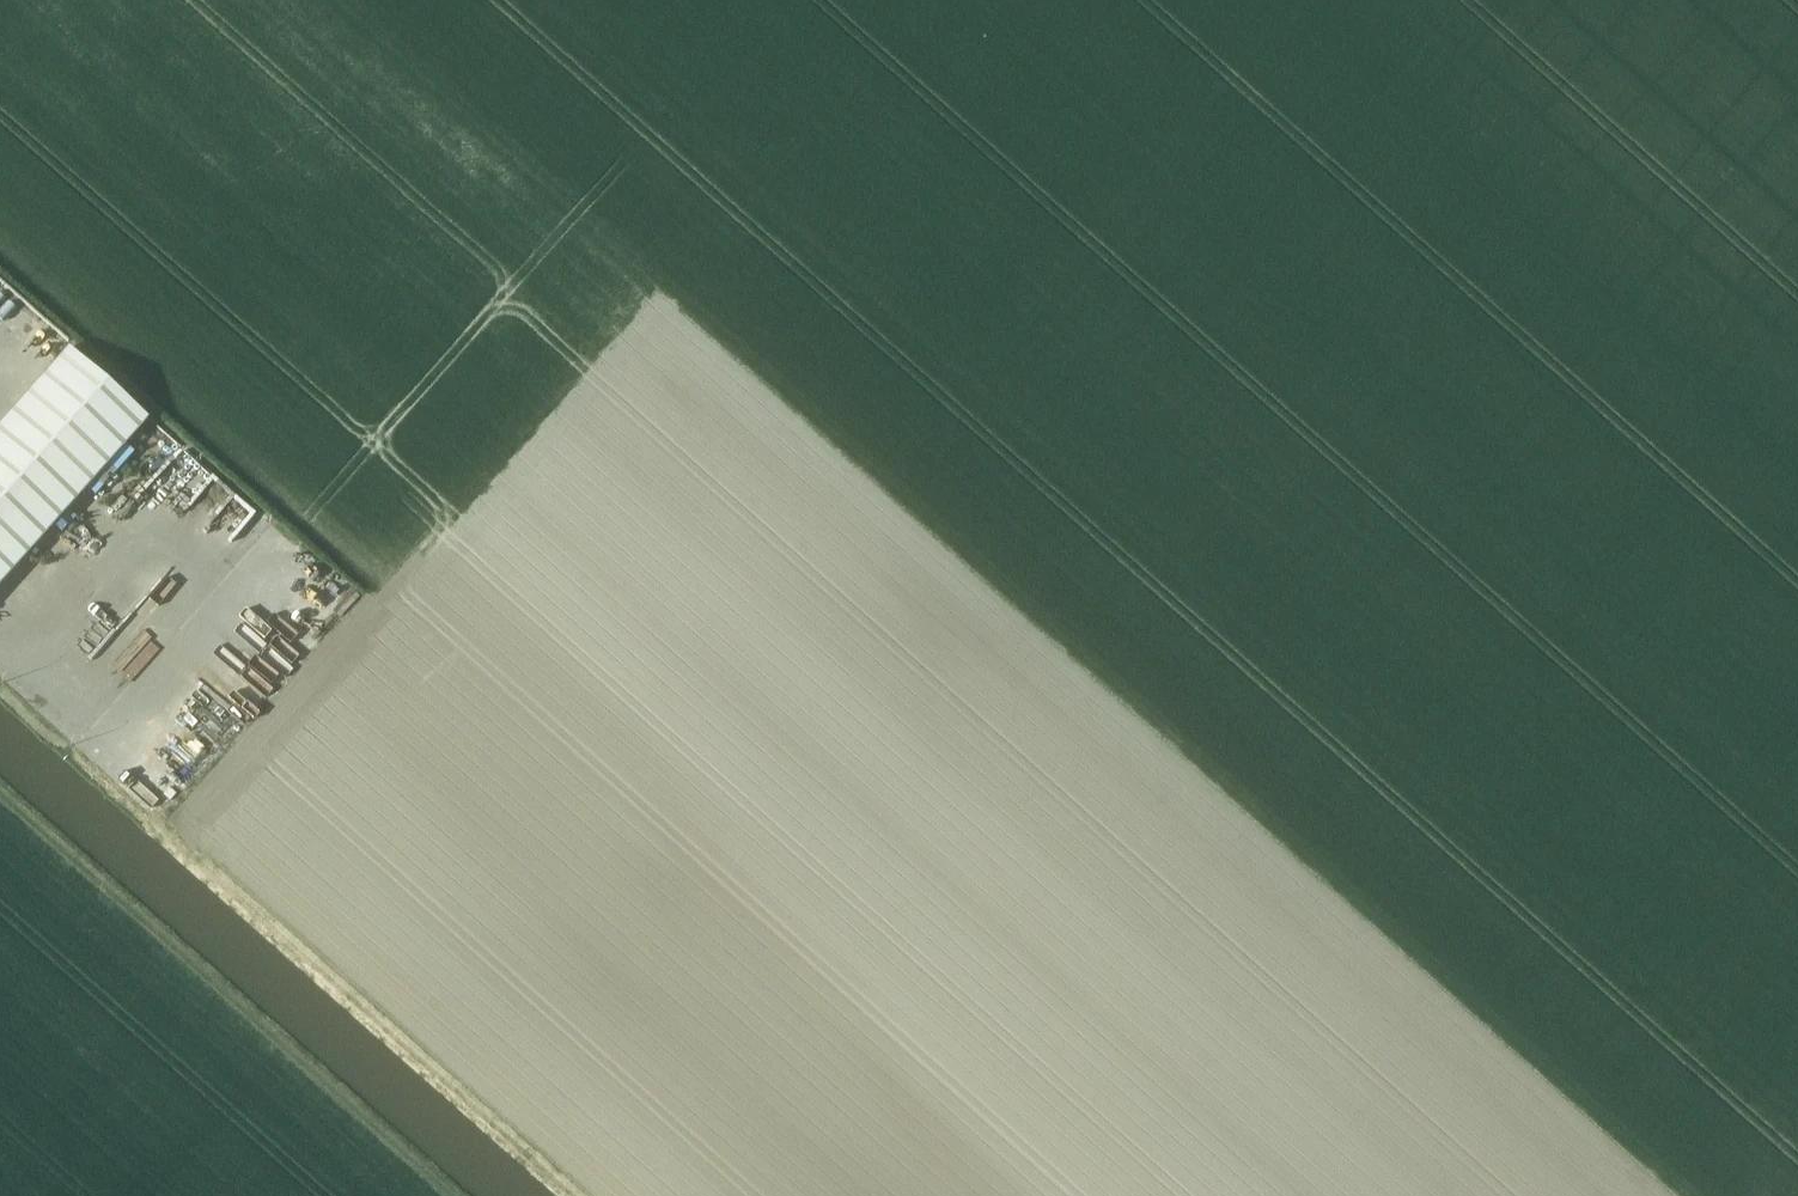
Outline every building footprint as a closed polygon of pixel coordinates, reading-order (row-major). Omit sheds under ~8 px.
[(149,418),(70,348),(0,426),(0,584),(149,418)] [(152,631),(132,650),(145,664),(165,645),(152,631)]
